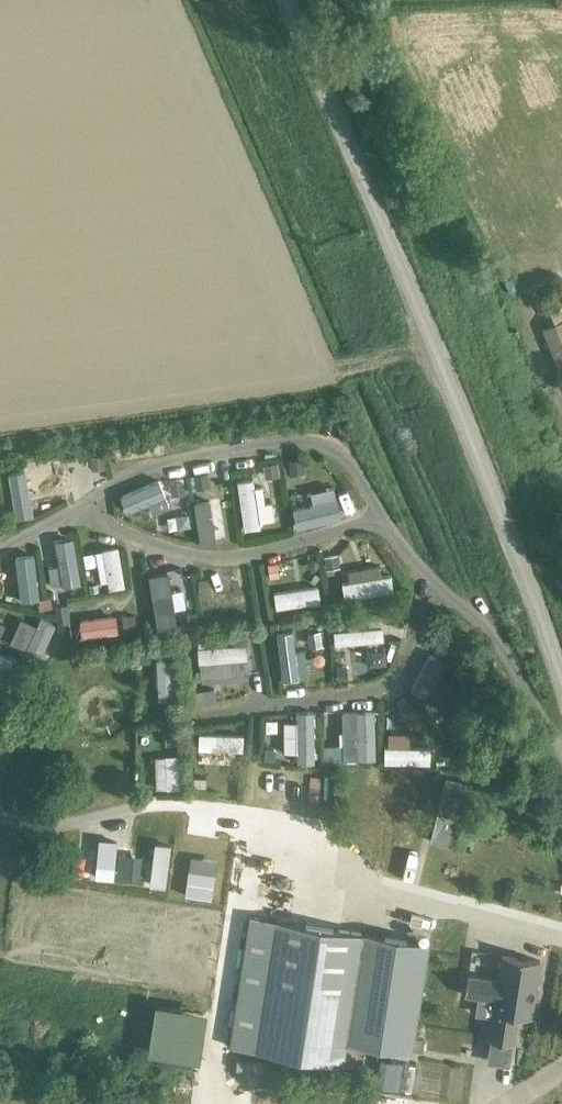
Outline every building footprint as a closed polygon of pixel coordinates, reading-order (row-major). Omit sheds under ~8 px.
[(558,367),(561,365),(561,321),(543,329),(558,367)] [(104,454),(91,456),(93,468),(105,467),(104,454)] [(302,458),(289,459),(290,473),(304,471),(302,458)] [(66,461),(8,471),(11,491),(35,487),(37,500),(69,495),(67,482),(69,481),(66,461)] [(277,463),(264,465),(266,477),(279,475),(277,463)] [(207,472),(194,474),(196,488),(209,486),(207,472)] [(113,493),(121,511),(165,492),(157,474),(113,493)] [(273,521),(269,495),(261,496),(258,474),(233,477),(240,525),(273,521)] [(182,481),(171,482),(173,495),(184,493),(182,481)] [(286,503),(291,525),(341,514),(336,492),(286,503)] [(197,539),(216,535),(209,496),(190,499),(197,539)] [(188,513),(176,515),(177,528),(190,526),(188,513)] [(55,561),(43,563),(46,584),(75,579),(68,534),(51,537),(55,561)] [(116,542),(99,544),(103,585),(120,583),(116,542)] [(90,547),(77,551),(82,570),(95,566),(90,547)] [(337,554),(324,556),(326,568),(339,566),(337,554)] [(277,562),(268,563),(270,576),(279,575),(277,562)] [(164,568),(145,571),(154,620),(173,617),(164,568)] [(338,591),(387,590),(387,574),(337,575),(338,591)] [(207,578),(198,578),(199,591),(208,590),(207,578)] [(28,586),(0,580),(0,598),(25,602),(28,586)] [(97,583),(89,583),(90,591),(98,590),(97,583)] [(269,585),(270,603),(314,601),(314,584),(269,585)] [(67,605),(57,607),(60,624),(70,622),(67,605)] [(78,632),(114,624),(111,608),(75,616),(78,632)] [(197,610),(188,612),(190,625),(200,623),(197,610)] [(36,655),(52,621),(36,614),(20,648),(36,655)] [(135,614),(123,615),(124,631),(136,630),(135,614)] [(321,631),(308,632),(309,643),(322,642),(321,631)] [(194,660),(242,658),(241,641),(194,643),(194,660)] [(150,647),(138,648),(139,661),(150,660),(150,647)] [(240,671),(240,659),(219,660),(220,672),(240,671)] [(427,662),(415,664),(427,721),(439,718),(427,662)] [(346,666),(337,667),(338,679),(348,678),(346,666)] [(215,687),(203,689),(206,702),(217,700),(215,687)] [(404,697),(398,703),(401,707),(408,702),(404,697)] [(1,725),(8,704),(0,701),(0,725),(1,725)] [(407,704),(399,710),(408,722),(416,715),(407,704)] [(178,732),(165,732),(165,744),(178,744),(178,732)] [(336,746),(324,746),(324,759),(336,759),(336,746)] [(265,747),(265,759),(275,760),(275,747),(265,747)] [(174,751),(151,751),(151,785),(174,785),(174,751)] [(291,806),(295,776),(283,774),(278,804),(291,806)] [(455,846),(471,783),(446,777),(431,839),(455,846)] [(107,840),(105,871),(120,872),(122,841),(107,840)] [(129,854),(127,876),(140,877),(142,855),(129,854)] [(189,869),(185,894),(211,898),(214,873),(189,869)] [(166,879),(165,891),(184,893),(186,881),(166,879)] [(429,943),(250,915),(230,1046),(343,1063),(347,1041),(412,1052),(429,943)] [(486,1038),(491,1039),(492,1039),(490,1053),(510,1056),(512,1042),(513,1043),(514,1043),(516,1029),(518,1014),(532,1017),(532,1016),(536,988),(540,961),(541,960),(503,954),(502,954),(499,980),(468,975),(465,994),(495,999),(496,999),(492,1025),(490,1024),(488,1024),(486,1038)] [(258,1055),(256,1087),(282,1088),(283,1057),(258,1055)]
